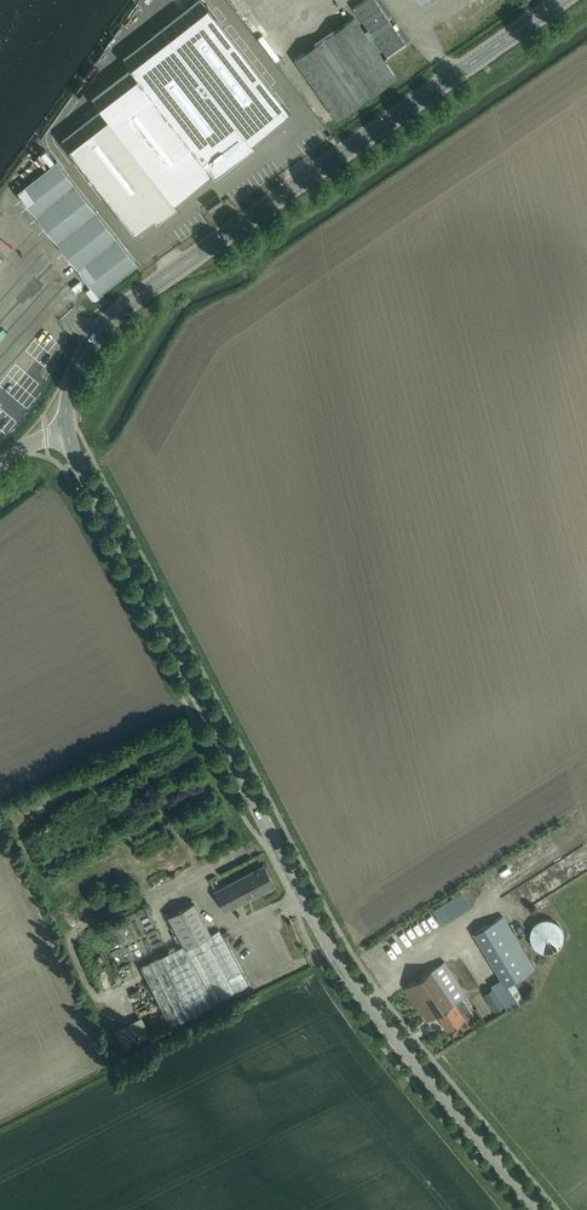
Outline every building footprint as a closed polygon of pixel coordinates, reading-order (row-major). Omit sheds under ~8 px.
[(354,8),(387,56),(406,43),(376,0),(366,0),(354,8)] [(107,116),(68,146),(131,228),(134,231),(153,216),(156,219),(176,204),(173,200),(211,171),(213,174),(253,143),(251,140),(289,110),(207,4),(129,65),(136,74),(98,105),(99,107),(107,116)] [(293,58),(335,118),(395,76),(353,16),(293,58)] [(278,52),(272,58),(286,74),(293,68),(278,52)] [(101,292),(137,264),(55,160),(16,191),(91,286),(85,291),(92,299),(96,300),(103,295),(101,292)] [(209,210),(222,201),(217,193),(204,202),(209,210)] [(8,399),(19,407),(38,380),(28,372),(8,399)] [(262,865),(252,871),(214,890),(225,911),(273,885),(262,865)] [(468,906),(460,893),(432,910),(440,923),(468,906)] [(140,964),(170,1026),(246,983),(219,928),(209,933),(193,902),(167,915),(181,943),(140,964)] [(536,966),(501,913),(471,933),(500,976),(489,983),(492,987),(483,993),(494,1010),(502,1004),(507,1011),(519,1003),(508,985),(536,966)] [(538,950),(544,952),(549,952),(554,950),(559,946),(562,942),(563,936),(562,931),(560,926),(557,922),(553,919),(548,918),(543,917),(538,919),(534,921),(531,925),(529,930),(528,935),(529,940),(531,944),(533,947),(538,950)] [(414,980),(404,987),(426,1020),(437,1013),(448,1030),(465,1019),(472,1014),(462,997),(466,994),(444,960),(414,980)] [(131,1026),(145,1019),(141,1009),(126,1015),(131,1026)]
